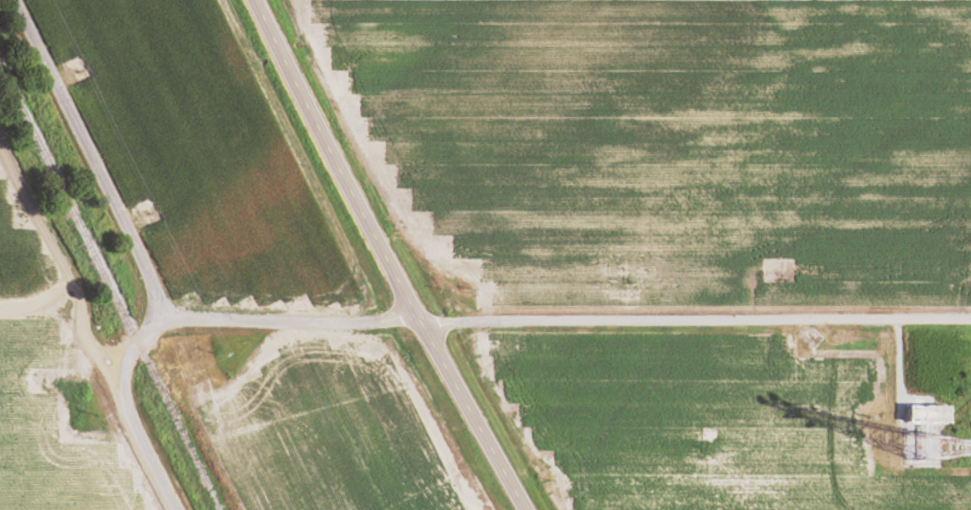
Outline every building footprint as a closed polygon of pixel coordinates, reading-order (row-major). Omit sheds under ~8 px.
[(905,424),(951,424),(951,406),(905,406),(905,424)]
